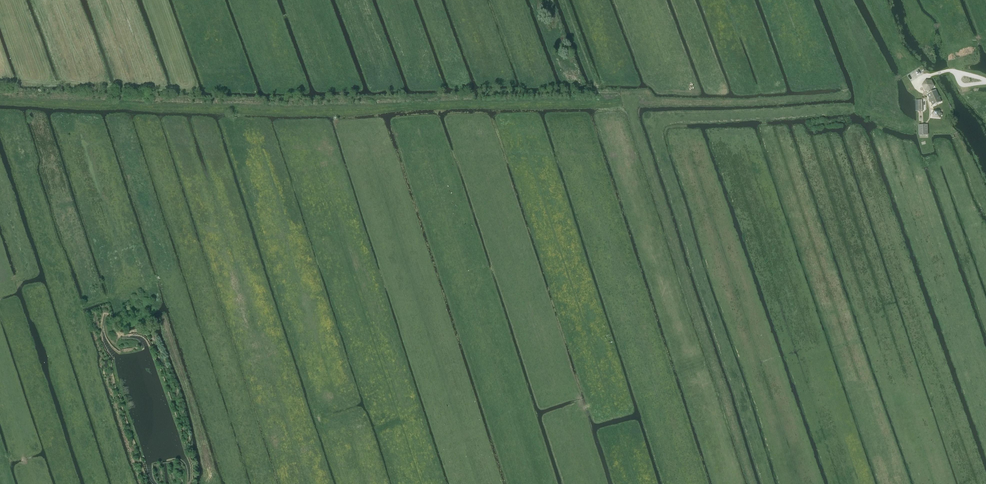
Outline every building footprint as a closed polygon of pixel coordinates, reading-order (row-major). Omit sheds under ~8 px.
[(926,80),(922,85),(925,91),(929,91),(930,94),(933,92),(932,90),(934,86),(932,81),(926,80)] [(933,106),(941,102),(936,91),(933,92),(930,94),(927,95),(933,106)] [(926,125),(918,125),(919,135),(927,135),(926,125)]
